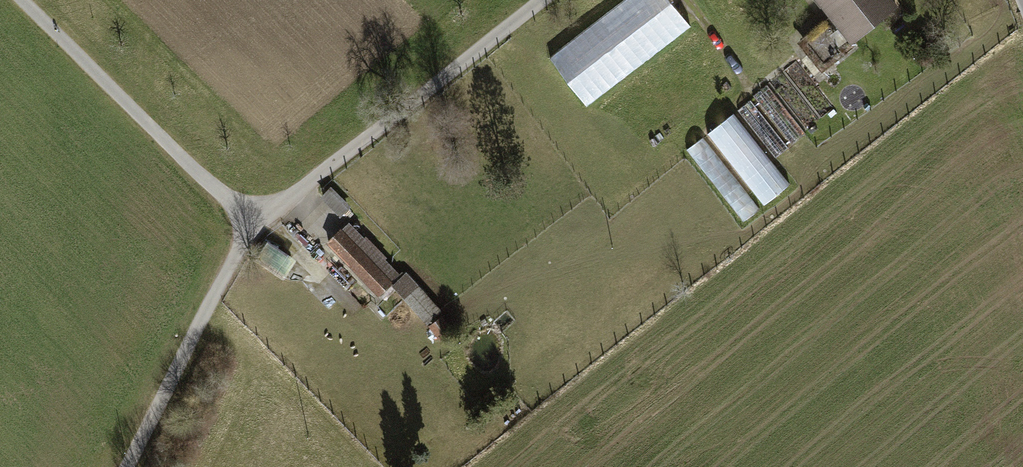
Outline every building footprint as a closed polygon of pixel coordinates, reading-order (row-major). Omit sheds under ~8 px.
[(550,57),(587,105),(691,25),(671,0),(624,0),(550,57)] [(891,0),(814,0),(820,7),(827,1),(837,14),(803,42),(823,67),(854,42),(853,41),(896,6),(891,0)] [(805,133),(766,85),(753,96),(792,144),(805,133)] [(788,147),(750,101),(737,110),(775,157),(788,147)] [(763,204),(789,184),(733,113),(708,133),(763,204)] [(759,209),(702,137),(687,149),(744,221),(759,209)] [(347,207),(329,190),(323,196),(340,214),(347,207)] [(349,223),(340,231),(390,282),(394,285),(402,277),(349,223)] [(340,231),(328,242),(378,293),(390,282),(340,231)] [(394,285),(426,320),(438,310),(405,274),(402,277),(394,285)] [(449,329),(442,319),(431,327),(439,337),(449,329)]
